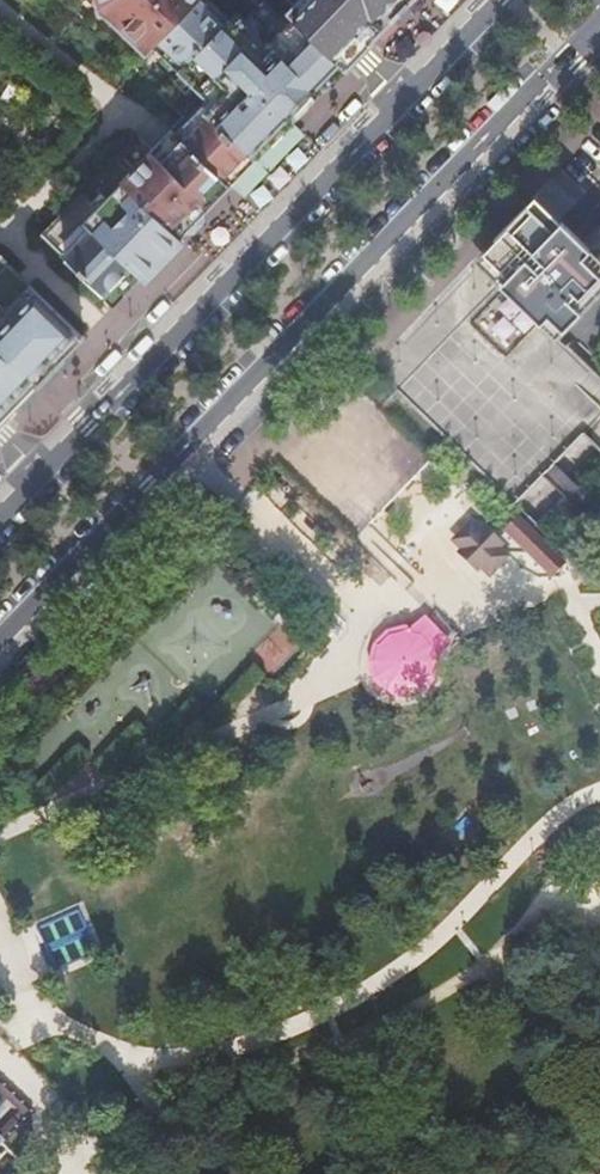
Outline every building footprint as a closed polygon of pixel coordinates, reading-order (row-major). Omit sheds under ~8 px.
[(101,5),(109,1),(118,9),(109,18),(145,53),(153,45),(162,54),(177,68),(179,70),(159,90),(169,100),(184,115),(169,130),(156,143),(151,148),(136,134),(41,234),(64,256),(114,304),(201,213),(209,205),(214,200),(227,186),(255,158),(254,157),(291,118),(288,115),(314,88),(317,91),(343,65),(286,10),(280,17),(263,0),(259,4),(238,26),(229,18),(228,19),(209,0),(99,0),(101,5)] [(343,65),(344,66),(346,64),(361,49),(369,40),(408,0),(296,0),(288,8),(286,10),(343,65)] [(101,5),(97,7),(109,18),(118,9),(109,1),(101,5)] [(170,75),(177,68),(162,54),(155,61),(170,75)] [(530,205),(538,198),(535,195),(528,203),(495,237),(497,239),(484,252),(510,226),(530,205)] [(538,198),(530,205),(510,226),(484,252),(508,275),(500,283),(541,323),(549,315),(563,329),(581,310),(573,302),(599,274),(599,273),(583,257),(591,249),(562,221),(538,198)] [(591,249),(583,257),(599,273),(599,258),(591,249)] [(484,252),(477,260),(500,283),(508,275),(484,252)] [(8,412),(47,371),(79,340),(26,287),(4,265),(0,269),(0,420),(8,412)] [(549,315),(541,323),(548,329),(556,337),(560,333),(563,329),(549,315)] [(481,530),(472,522),(455,540),(464,548),(460,552),(477,568),(480,564),(489,573),(506,555),(497,547),(500,543),(483,527),(481,530)]
